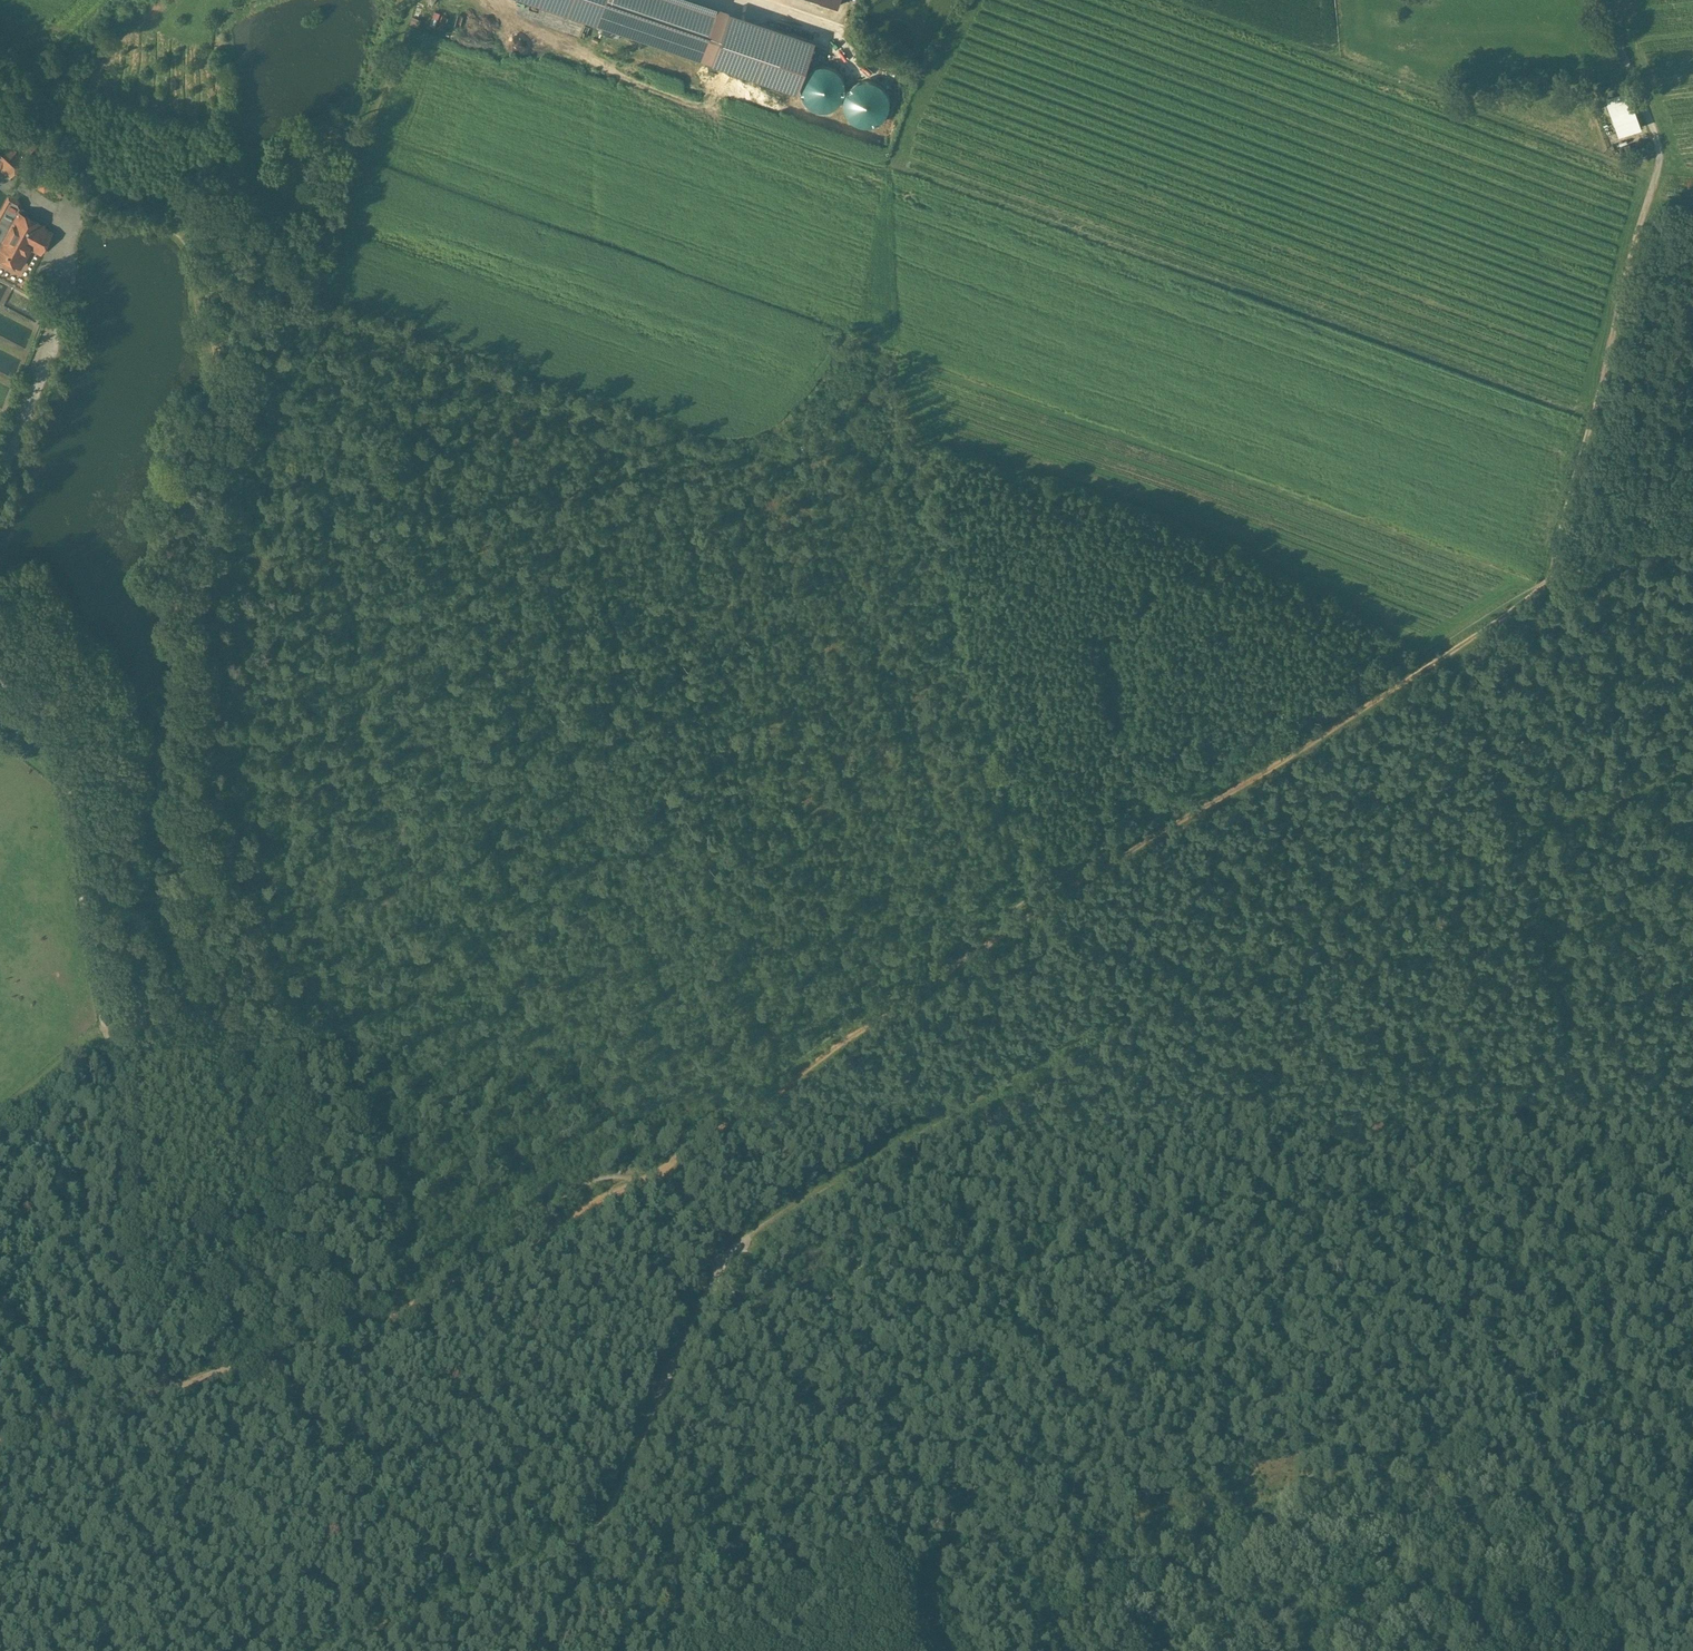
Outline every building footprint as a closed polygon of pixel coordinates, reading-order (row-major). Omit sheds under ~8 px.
[(597,24),(605,0),(527,0),(597,24)] [(693,0),(605,0),(597,24),(698,58),(716,8),(693,0)] [(814,41),(728,12),(710,63),(797,92),(814,41)] [(883,82),(851,81),(850,122),(882,123),(883,82)] [(1641,128),(1627,90),(1605,97),(1619,136),(1641,128)] [(0,134),(0,166),(9,174),(25,157),(16,148),(0,134)] [(27,135),(16,148),(25,157),(37,144),(27,135)] [(45,169),(38,171),(35,177),(37,184),(43,188),(50,186),(54,179),(52,172),(45,169)] [(0,212),(0,242),(17,211),(19,206),(17,201),(8,196),(0,212)] [(0,242),(0,256),(19,266),(34,239),(44,244),(50,232),(40,227),(42,224),(17,211),(0,242)] [(1247,1641),(1233,1646),(1234,1650),(1251,1650),(1247,1641)]
